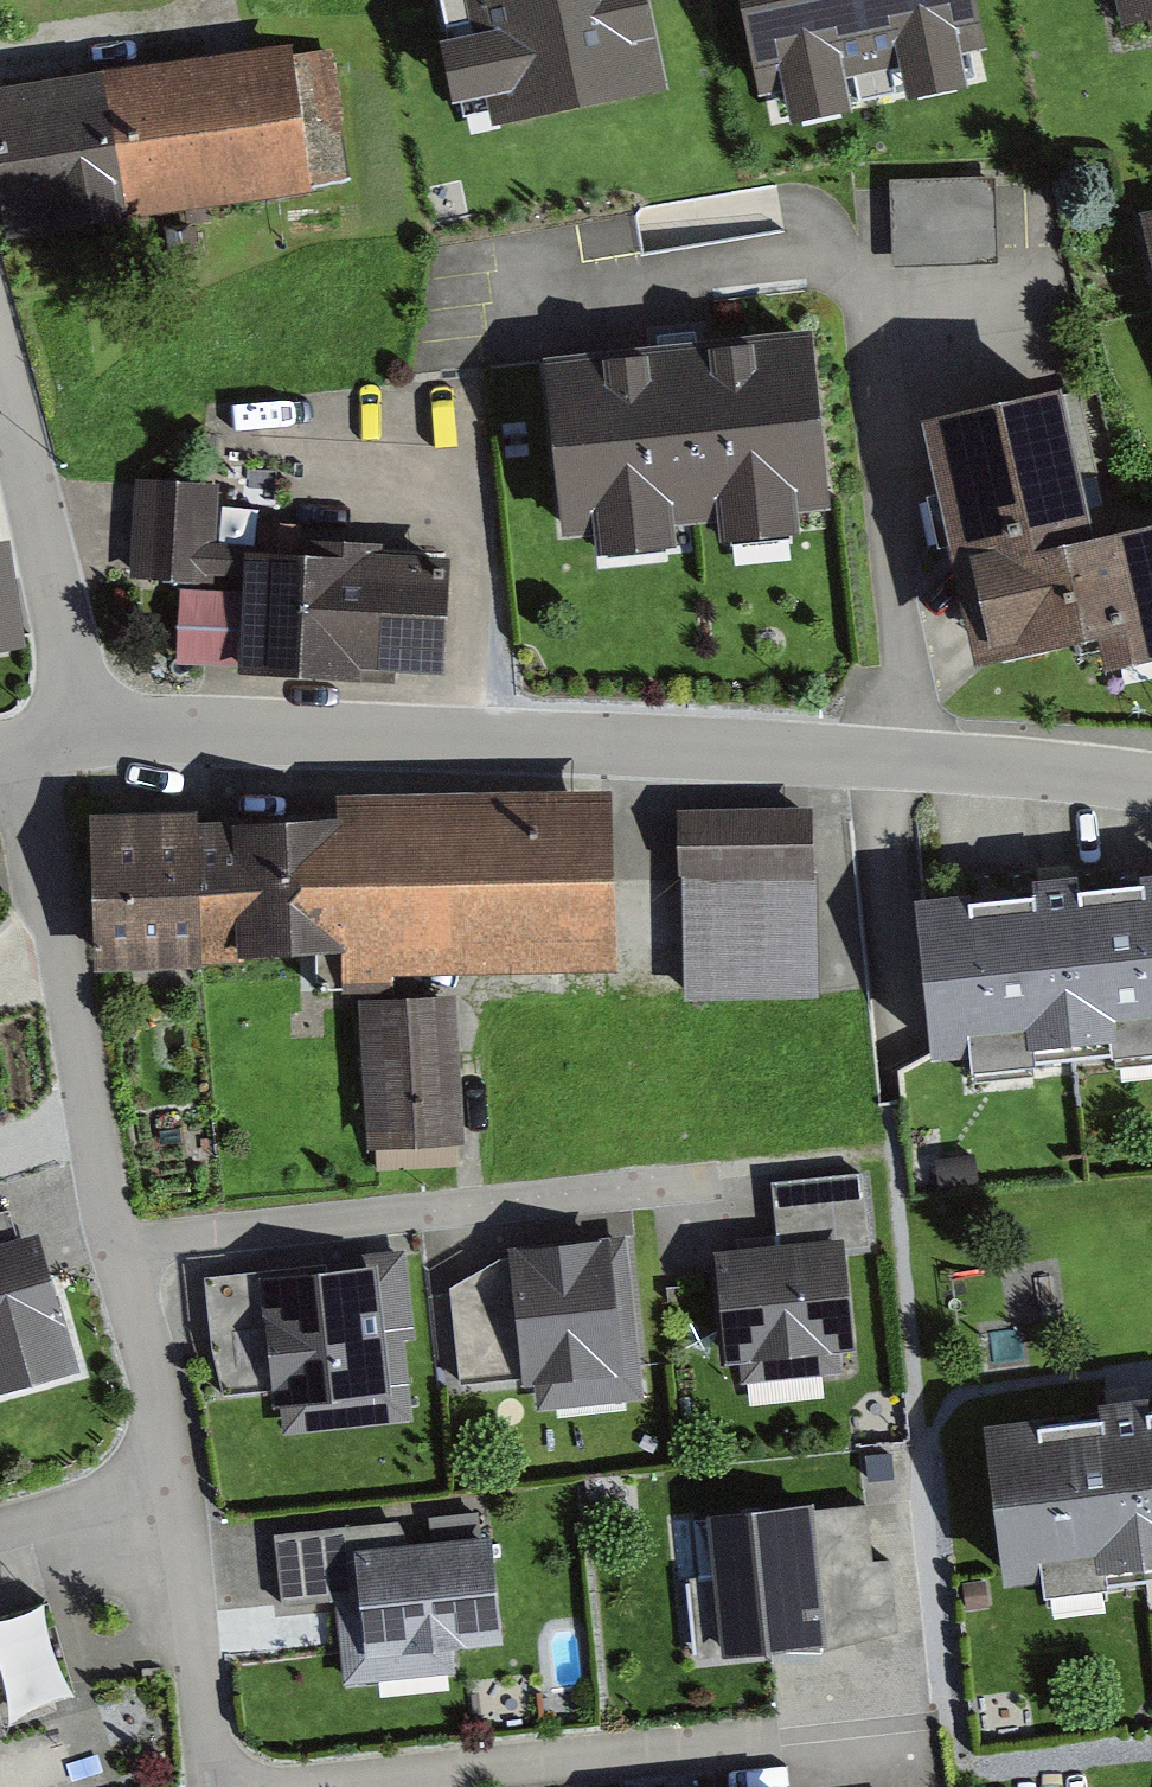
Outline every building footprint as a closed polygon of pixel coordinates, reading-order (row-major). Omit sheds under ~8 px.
[(652,0),(430,0),(460,149),(674,106),(652,0)] [(763,138),(992,95),(974,0),(737,0),(763,138)] [(1130,26),(1151,22),(1151,0),(1125,0),(1130,26)] [(312,39),(2,80),(21,222),(331,181),(312,39)] [(893,261),(999,258),(997,171),(890,173),(893,261)] [(832,503),(813,327),(541,356),(560,531),(832,503)] [(921,394),(977,642),(1108,612),(1114,640),(1151,631),(1151,492),(1099,504),(1067,361),(921,394)] [(218,473),(149,471),(146,583),(215,585),(218,473)] [(468,547),(260,540),(255,670),(464,677),(468,547)] [(9,636),(0,566),(0,638),(9,636)] [(358,806),(242,810),(248,960),(364,956),(365,978),(637,967),(630,778),(357,788),(358,806)] [(826,805),(699,806),(702,996),(829,995),(826,805)] [(242,810),(114,815),(120,965),(248,960),(242,810)] [(921,887),(933,1043),(1151,1026),(1151,868),(921,887)] [(470,995),(390,997),(394,1145),(475,1142),(470,995)] [(778,1241),(735,1245),(745,1367),(871,1357),(863,1249),(881,1248),(875,1168),(773,1176),(778,1241)] [(0,1250),(0,1398),(94,1373),(57,1235),(0,1250)] [(615,1237),(481,1246),(490,1369),(521,1367),(524,1399),(626,1391),(615,1237)] [(387,1257),(231,1265),(237,1378),(286,1375),(288,1413),(394,1407),(387,1257)] [(1029,1422),(1046,1575),(1151,1563),(1151,1409),(1029,1422)] [(873,1503),(724,1517),(743,1659),(839,1650),(908,1638),(900,1565),(878,1565),(873,1503)] [(417,1522),(290,1533),(296,1608),(343,1604),(350,1685),(466,1675),(463,1653),(525,1647),(515,1539),(419,1547),(417,1522)] [(6,1725),(1,1708),(75,1687),(50,1595),(0,1608),(0,1726),(6,1725)] [(790,1776),(695,1786),(792,1786),(790,1776)]
